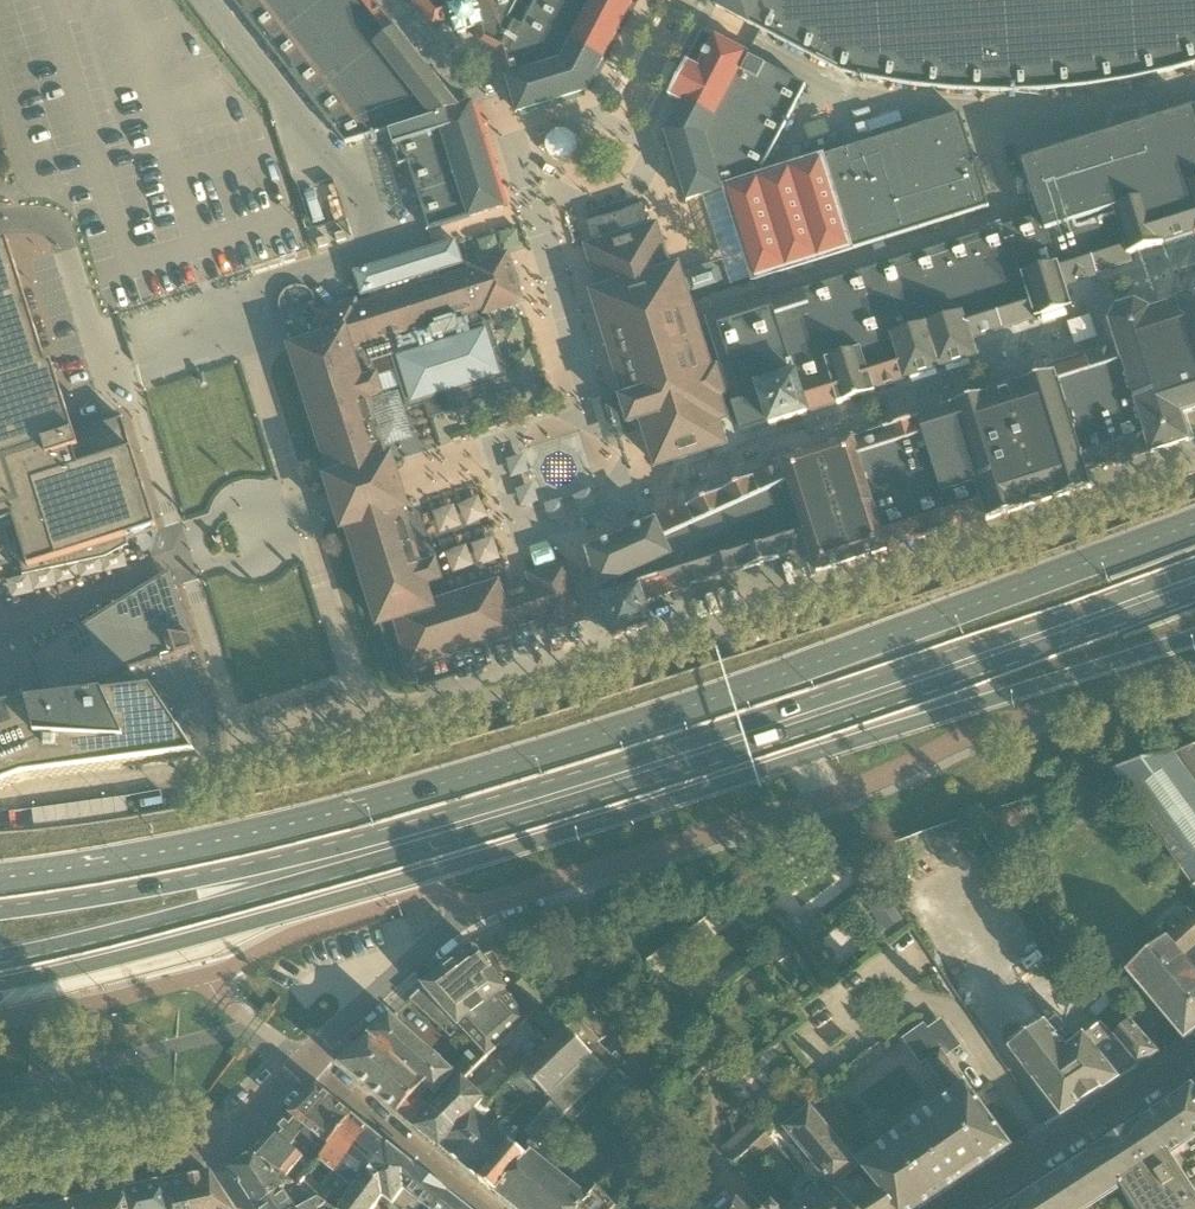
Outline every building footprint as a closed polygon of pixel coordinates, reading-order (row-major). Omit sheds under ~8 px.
[(245,15),(268,45),(311,99),(338,134),(344,141),(346,143),(346,144),(388,131),(459,109),(428,71),(422,63),(397,31),(398,30),(397,29),(373,0),(233,0),(245,15)] [(515,23),(509,19),(512,13),(515,7),(519,0),(412,0),(414,2),(434,27),(441,25),(451,22),(454,21),(454,23),(457,30),(458,34),(477,28),(478,29),(481,39),(482,43),(486,46),(496,50),(500,53),(515,23)] [(515,23),(500,53),(509,81),(512,92),(518,111),(519,113),(521,112),(551,103),(555,102),(585,92),(587,92),(588,90),(598,71),(602,62),(604,59),(617,34),(619,31),(620,28),(635,1),(635,0),(537,0),(537,1),(533,8),(527,20),(523,27),(516,23),(515,23)] [(718,4),(717,7),(718,8),(729,14),(748,23),(761,30),(768,34),(774,37),(784,43),(804,53),(811,57),(821,62),(843,73),(846,74),(853,76),(867,79),(884,81),(891,82),(902,84),(911,86),(931,88),(938,88),(955,90),(972,91),(980,91),(1000,92),(1021,91),(1028,91),(1045,91),(1059,89),(1066,89),(1088,87),(1110,83),(1117,82),(1131,80),(1145,77),(1152,75),(1173,71),(1194,65),(1194,0),(720,0),(718,4)] [(760,179),(766,177),(765,175),(763,169),(768,159),(775,146),(780,137),(784,130),(796,105),(800,98),(807,86),(748,56),(715,38),(714,40),(715,40),(700,69),(684,100),(667,133),(687,200),(688,201),(703,197),(723,190),(726,189),(727,192),(729,191),(728,189),(753,181),(754,181),(757,179),(758,182),(761,181),(760,179)] [(472,105),(459,109),(388,131),(389,133),(399,167),(400,166),(401,166),(408,164),(415,183),(423,210),(425,217),(430,231),(455,223),(470,218),(474,217),(476,216),(504,207),(504,206),(494,174),(493,172),(483,141),(483,138),(473,106),(472,105)] [(1181,114),(1174,116),(1147,124),(1140,126),(1129,130),(1113,135),(1106,137),(1079,146),(1073,148),(1045,156),(1039,158),(1023,163),(1040,217),(1028,220),(1021,223),(995,231),(987,233),(961,242),(953,244),(927,252),(919,255),(893,263),(885,265),(871,270),(859,274),(851,276),(825,284),(818,287),(805,291),(791,295),(784,297),(757,306),(750,308),(737,312),(761,388),(759,389),(764,406),(766,412),(768,419),(771,427),(778,425),(801,418),(809,415),(808,413),(816,410),(829,406),(838,404),(838,405),(851,401),(863,397),(876,393),(875,388),(884,386),(895,382),(905,379),(905,381),(911,379),(937,371),(947,367),(970,360),(977,358),(971,339),(1007,328),(1032,321),(1035,319),(1036,321),(1042,319),(1067,311),(1073,309),(1066,287),(1065,284),(1077,280),(1086,277),(1097,274),(1098,274),(1102,272),(1127,264),(1133,262),(1131,256),(1164,245),(1164,244),(1165,244),(1167,248),(1194,239),(1194,238),(1194,235),(1194,234),(1194,109),(1181,114)] [(846,150),(822,158),(823,161),(850,247),(851,251),(990,207),(988,203),(986,196),(974,156),(970,145),(967,134),(964,124),(961,114),(853,148),(846,150)] [(564,125),(544,136),(557,159),(577,147),(564,125)] [(813,153),(841,144),(838,133),(810,142),(813,153)] [(655,227),(648,229),(641,206),(588,223),(596,245),(589,247),(603,292),(595,295),(598,305),(607,336),(617,367),(627,399),(622,401),(630,426),(644,422),(658,466),(724,446),(717,422),(725,419),(719,398),(724,396),(716,372),(711,373),(701,341),(691,310),(688,300),(682,279),(678,269),(669,271),(655,227)] [(327,338),(292,348),(308,399),(319,433),(329,464),(333,479),(331,481),(330,483),(329,485),(329,487),(330,489),(332,492),(332,494),(337,509),(340,518),(340,522),(341,524),(342,526),(344,527),(345,528),(349,528),(352,537),(379,625),(380,625),(395,671),(396,674),(397,676),(398,677),(401,680),(404,683),(408,684),(412,685),(416,684),(419,683),(414,666),(513,635),(513,633),(545,623),(547,632),(584,620),(570,575),(567,564),(530,576),(533,586),(501,596),(498,586),(432,607),(425,585),(441,580),(436,564),(420,569),(405,520),(402,511),(407,510),(404,500),(404,499),(403,497),(401,492),(392,461),(387,462),(383,450),(382,447),(378,435),(377,432),(373,420),(374,420),(373,417),(372,417),(367,399),(383,394),(377,377),(396,372),(407,405),(408,405),(413,403),(414,409),(421,407),(426,421),(450,413),(446,399),(502,381),(500,376),(506,374),(492,329),(486,331),(485,325),(480,326),(475,311),(484,308),(486,313),(521,302),(523,302),(508,255),(471,266),(473,271),(441,281),(438,272),(463,264),(456,241),(355,273),(362,296),(370,293),(373,303),(358,307),(356,303),(319,314),(327,338)] [(12,524),(24,576),(107,558),(130,546),(128,540),(158,530),(124,420),(76,435),(54,365),(49,367),(9,242),(0,245),(0,527),(12,524)] [(727,575),(729,575),(736,572),(745,569),(745,570),(780,559),(780,558),(804,550),(810,548),(812,555),(817,572),(832,567),(839,565),(853,561),(865,557),(873,554),(887,550),(887,549),(899,545),(907,542),(918,539),(919,540),(925,538),(934,535),(941,533),(955,529),(955,527),(967,523),(975,521),(986,517),(987,521),(1002,516),(1009,514),(1024,509),(1024,508),(1035,504),(1043,502),(1054,498),(1055,500),(1070,495),(1077,492),(1092,488),(1087,472),(1099,468),(1119,462),(1133,458),(1140,455),(1151,452),(1152,453),(1154,452),(1162,450),(1179,444),(1187,442),(1189,441),(1181,414),(1192,411),(1194,410),(1194,298),(1179,303),(1180,305),(1149,314),(1148,311),(1135,305),(1118,310),(1111,323),(1118,347),(1114,348),(1089,356),(1086,357),(1051,368),(1052,374),(1018,385),(1019,387),(989,396),(988,394),(950,406),(952,410),(949,411),(937,415),(936,415),(924,419),(921,420),(921,419),(914,421),(890,428),(884,430),(885,431),(856,440),(853,441),(853,440),(823,449),(783,462),(784,466),(781,467),(755,479),(754,478),(719,494),(710,498),(709,498),(699,502),(698,503),(690,507),(687,508),(687,509),(686,510),(679,513),(673,516),(666,519),(657,523),(656,522),(645,528),(623,537),(600,547),(592,551),(588,553),(593,567),(600,589),(601,589),(604,600),(603,600),(615,638),(653,626),(645,601),(668,594),(678,591),(710,580),(710,581),(720,577),(727,575)] [(460,501),(466,523),(488,516),(482,494),(460,501)] [(456,503),(434,510),(442,532),(463,525),(456,503)] [(457,546),(464,569),(502,558),(496,535),(457,546)] [(529,551),(532,565),(560,560),(557,545),(529,551)] [(196,650),(192,637),(171,635),(169,628),(176,626),(170,605),(122,607),(46,655),(52,676),(60,674),(64,689),(61,690),(61,692),(196,650)] [(26,780),(199,759),(181,731),(180,732),(154,692),(104,698),(33,707),(32,701),(19,703),(20,708),(8,710),(0,713),(0,791),(26,780)] [(1172,755),(1194,786),(1194,748),(1172,755)] [(1172,755),(1113,772),(1194,889),(1194,888),(1194,786),(1172,755)] [(866,903),(877,920),(896,908),(884,890),(866,903)] [(1194,946),(1194,902),(1188,908),(1194,915),(1128,972),(1185,1040),(1194,1032),(1194,973),(1182,957),(1194,946)] [(522,959),(542,951),(537,935),(516,943),(522,959)] [(488,1056),(529,1020),(507,990),(496,977),(514,969),(498,948),(481,956),(481,953),(479,950),(477,949),(474,948),(471,948),(468,950),(466,952),(466,955),(423,988),(459,1027),(462,1030),(479,1046),(488,1056)] [(452,1038),(462,1030),(459,1027),(423,988),(410,1000),(452,1038)] [(1158,1055),(1158,1054),(1122,1015),(1114,1022),(1121,1030),(1114,1036),(1139,1067),(1158,1055)] [(453,1072),(392,1018),(371,1038),(429,1090),(435,1096),(438,1098),(450,1082),(457,1088),(463,1082),(466,1079),(488,1056),(479,1046),(453,1072)] [(566,1115),(573,1122),(588,1108),(581,1101),(604,1077),(609,1082),(632,1105),(655,1083),(633,1059),(628,1064),(616,1051),(612,1056),(598,1042),(577,1019),(568,1027),(533,1059),(534,1060),(518,1075),(535,1090),(551,1104),(564,1117),(566,1115)] [(1100,1022),(1092,1029),(1071,1046),(1062,1035),(1049,1019),(1009,1048),(1062,1118),(1139,1067),(1114,1036),(1100,1022)] [(342,1067),(399,1115),(416,1096),(421,1101),(425,1097),(424,1095),(429,1090),(371,1038),(342,1067)] [(478,1091),(466,1079),(463,1082),(457,1088),(419,1131),(440,1147),(478,1105),(480,1106),(483,1102),(488,1107),(511,1082),(518,1075),(534,1060),(533,1059),(521,1048),(513,1056),(509,1052),(499,1062),(504,1066),(478,1091)] [(1011,1149),(967,1088),(969,1087),(942,1049),(926,1060),(952,1096),(857,1164),(810,1108),(809,1108),(804,1103),(799,1107),(804,1113),(784,1129),(825,1178),(834,1189),(836,1188),(835,1187),(860,1166),(877,1188),(871,1192),(879,1204),(887,1198),(896,1208),(920,1208),(1011,1149)] [(518,1075),(511,1082),(529,1097),(535,1090),(518,1075)] [(438,1098),(435,1096),(426,1105),(421,1101),(416,1096),(399,1115),(419,1131),(457,1088),(450,1082),(438,1098)] [(353,1117),(318,1088),(310,1096),(281,1127),(296,1139),(294,1142),(290,1148),(304,1158),(315,1167),(320,1161),(341,1133),(341,1132),(353,1117)] [(535,1090),(529,1097),(545,1111),(551,1104),(535,1090)] [(1194,1143),(1194,1095),(1192,1090),(1144,1123),(1169,1162),(1194,1143)] [(545,1111),(526,1134),(532,1140),(524,1149),(525,1155),(529,1159),(497,1195),(515,1208),(533,1208),(562,1177),(532,1154),(564,1117),(551,1104),(545,1111)] [(484,1110),(480,1106),(478,1105),(440,1147),(460,1164),(493,1128),(479,1116),(484,1110)] [(338,1175),(371,1132),(353,1117),(341,1132),(341,1133),(320,1161),(321,1161),(338,1175)] [(775,1143),(761,1126),(755,1119),(733,1139),(739,1145),(727,1155),(734,1163),(746,1153),(754,1162),(775,1143)] [(1119,1194),(1129,1208),(1194,1208),(1194,1202),(1182,1181),(1169,1162),(1144,1123),(1143,1123),(1091,1156),(1092,1157),(1012,1208),(1011,1207),(1009,1208),(1096,1208),(1119,1194)] [(274,1134),(290,1148),(294,1142),(296,1139),(281,1127),(274,1134)] [(481,1182),(512,1145),(493,1128),(460,1164),(465,1168),(481,1182),(480,1182),(481,1182)] [(357,1188),(388,1147),(371,1132),(338,1175),(328,1186),(332,1190),(331,1190),(336,1194),(346,1181),(355,1188),(356,1188),(357,1188)] [(313,1172),(316,1168),(315,1167),(304,1158),(290,1148),(274,1134),(254,1155),(271,1166),(270,1167),(286,1180),(288,1178),(301,1162),(313,1172)] [(529,1159),(525,1155),(525,1156),(512,1145),(481,1182),(483,1184),(483,1185),(487,1189),(488,1188),(491,1191),(491,1190),(496,1194),(497,1195),(529,1159)] [(408,1162),(388,1147),(357,1188),(356,1188),(355,1188),(339,1208),(375,1208),(384,1197),(391,1203),(388,1207),(390,1208),(399,1208),(393,1204),(420,1171),(421,1172),(423,1168),(411,1158),(408,1162)] [(257,1208),(294,1182),(288,1178),(286,1180),(270,1167),(271,1166),(254,1155),(237,1167),(236,1168),(235,1171),(235,1173),(235,1176),(237,1178),(257,1208)] [(421,1172),(420,1171),(393,1204),(399,1208),(418,1208),(422,1204),(429,1208),(437,1208),(448,1194),(421,1172)] [(223,1193),(212,1174),(184,1179),(192,1208),(232,1208),(223,1193)] [(299,1187),(316,1198),(322,1202),(331,1190),(332,1190),(328,1186),(325,1189),(306,1177),(299,1186),(299,1187)] [(590,1199),(562,1177),(533,1208),(582,1208),(590,1199)] [(871,1192),(850,1206),(836,1188),(834,1189),(825,1178),(816,1186),(815,1187),(832,1208),(896,1208),(887,1198),(879,1204),(871,1192)] [(184,1179),(160,1183),(163,1194),(167,1208),(192,1208),(184,1179)] [(798,1205),(799,1205),(798,1206),(801,1208),(832,1208),(815,1187),(816,1186),(811,1181),(801,1189),(808,1197),(798,1205)] [(294,1182),(257,1208),(300,1208),(316,1198),(299,1187),(299,1186),(294,1182)] [(127,1191),(130,1208),(167,1208),(163,1194),(160,1183),(138,1188),(137,1189),(127,1191)] [(599,1188),(590,1199),(582,1208),(616,1208),(599,1188)] [(127,1191),(73,1202),(74,1208),(130,1208),(127,1191)] [(737,1201),(736,1202),(726,1192),(707,1208),(745,1208),(737,1201)] [(448,1194),(437,1208),(467,1208),(448,1194)] [(323,1202),(322,1202),(316,1198),(300,1208),(334,1208),(323,1202)] [(685,1200),(674,1208),(692,1208),(685,1200)]
